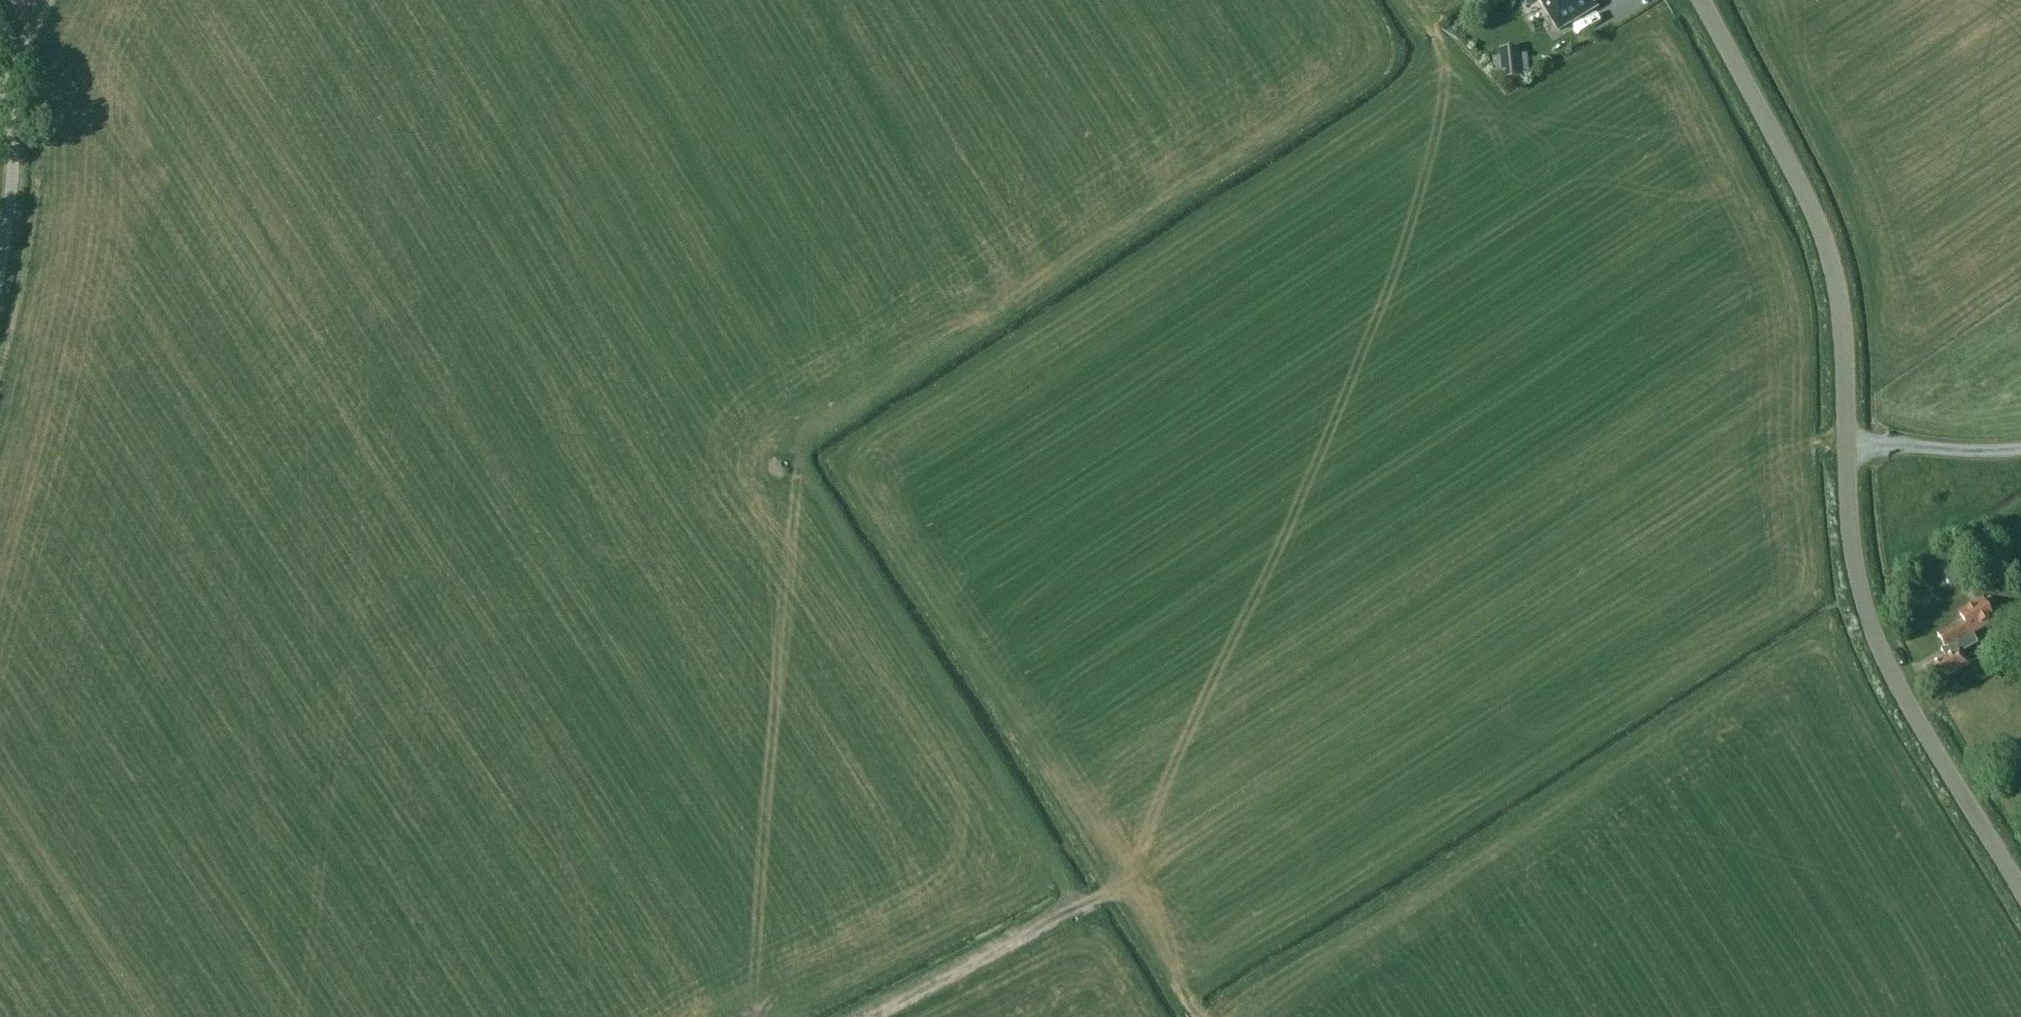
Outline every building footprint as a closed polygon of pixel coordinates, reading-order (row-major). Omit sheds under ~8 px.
[(1562,0),(1534,0),(1541,12),(1562,0)] [(1500,50),(1498,50),(1499,57),(1499,58),(1492,58),(1493,76),(1500,75),(1501,80),(1521,79),(1520,74),(1528,73),(1527,56),(1527,55),(1519,55),(1518,48),(1500,50)] [(1983,475),(1989,485),(2005,477),(1999,466),(1983,475)] [(1954,558),(1939,567),(1949,585),(1964,577),(1954,558)] [(1993,627),(1981,605),(1958,618),(1962,626),(1938,639),(1944,650),(1941,652),(1945,660),(1924,672),(1933,688),(1968,669),(1959,653),(1955,646),(1969,638),(1970,640),(1993,627)]
